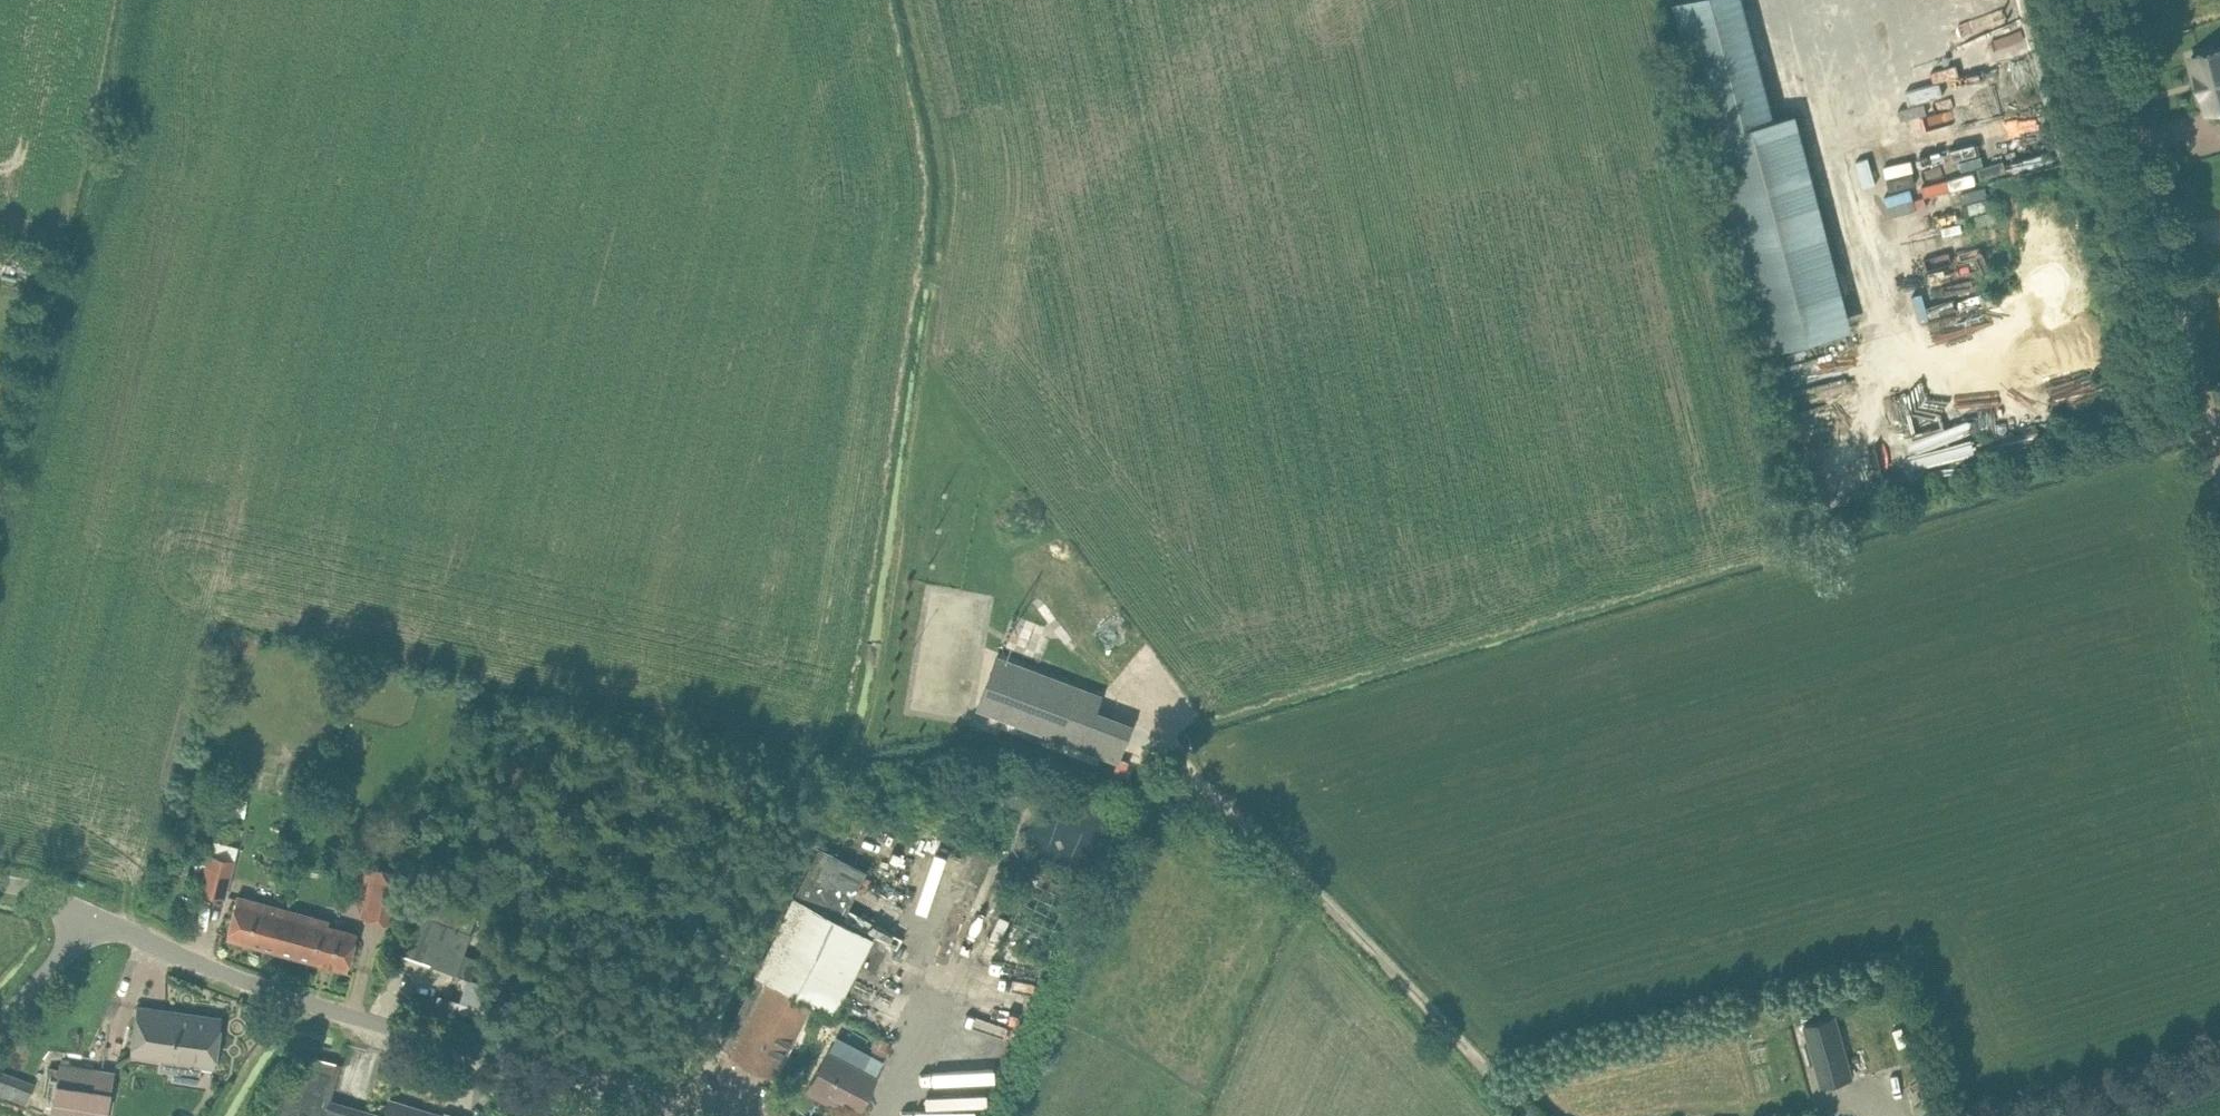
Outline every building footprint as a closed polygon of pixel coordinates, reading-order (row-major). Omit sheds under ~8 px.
[(1744,0),(1678,0),(1675,1),(1767,351),(1854,329),(1797,112),(1775,118),(1744,0)] [(2191,56),(2207,112),(2219,109),(2219,48),(2201,53),(2191,56)] [(997,675),(985,708),(1108,753),(1120,720),(997,675)] [(958,849),(947,847),(950,836),(934,832),(922,881),(933,884),(925,915),(941,919),(958,849)] [(867,869),(819,846),(795,893),(798,895),(841,919),(842,919),(867,869)] [(234,857),(209,851),(199,890),(224,896),(234,857)] [(406,873),(373,864),(359,913),(392,922),(406,873)] [(462,904),(465,898),(422,882),(397,950),(426,961),(425,962),(471,978),(478,957),(464,952),(478,910),(462,904)] [(227,936),(277,950),(289,909),(238,895),(227,936)] [(754,973),(757,974),(811,1001),(834,1013),(854,974),(852,973),(871,936),(841,920),(841,919),(798,895),(778,934),(775,932),(754,973)] [(289,909),(277,950),(347,969),(357,933),(328,925),(329,920),(289,909)] [(811,1001),(757,974),(720,1044),(731,1050),(729,1054),(772,1076),(811,1001)] [(410,996),(405,1013),(479,1034),(487,1008),(437,994),(435,1003),(410,996)] [(221,1017),(138,1006),(131,1053),(214,1065),(221,1017)] [(1803,1024),(1820,1086),(1854,1077),(1836,1014),(1803,1024)] [(883,1060),(836,1036),(810,1085),(858,1109),(875,1077),(883,1060)] [(1001,1062),(1001,1048),(943,1048),(943,1061),(1001,1062)] [(281,1115),(362,1115),(351,1113),(352,1106),(330,1100),(342,1063),(301,1052),(298,1066),(294,1065),(289,1086),(281,1115)] [(72,1115),(107,1115),(108,1109),(114,1071),(60,1063),(52,1113),(72,1115)] [(0,1069),(0,1093),(28,1103),(34,1088),(33,1087),(35,1082),(0,1069)] [(984,1095),(914,1096),(915,1108),(984,1107),(984,1095)] [(416,1108),(389,1100),(384,1115),(441,1115),(416,1108)]
